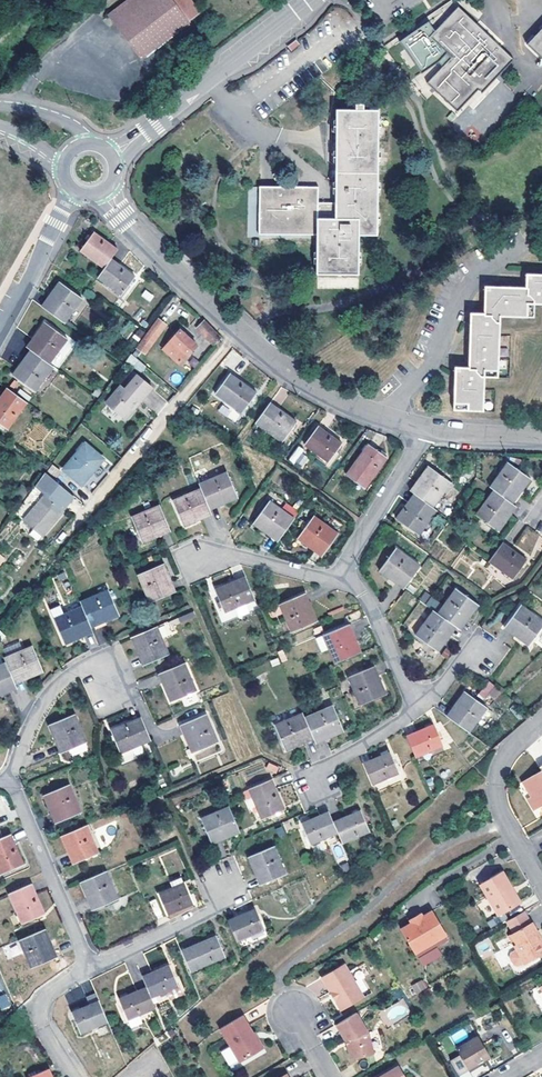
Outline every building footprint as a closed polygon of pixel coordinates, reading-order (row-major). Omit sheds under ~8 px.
[(100,19),(135,62),(183,23),(164,0),(124,0),(100,19)] [(183,23),(194,15),(182,0),(164,0),(183,23)] [(495,46),(487,39),(454,8),(430,32),(424,39),(439,53),(446,59),(444,63),(439,68),(423,85),(452,112),(471,92),(476,97),(510,60),(495,46)] [(424,39),(430,32),(424,23),(395,43),(417,76),(434,63),(439,68),(444,63),(436,56),(439,53),(424,39)] [(526,45),(541,59),(537,62),(541,66),(541,65),(541,28),(526,45)] [(496,45),(499,42),(491,34),(488,38),(496,45)] [(446,59),(439,53),(436,56),(444,63),(446,59)] [(315,244),(315,274),(357,274),(357,234),(376,234),(377,109),(361,109),(362,103),(355,103),(355,109),(336,109),(335,181),(329,181),(329,187),(335,188),(335,202),(316,202),(316,186),(293,186),(293,183),(278,182),(277,186),(247,186),(246,244),(315,244)] [(117,249),(93,232),(80,251),(104,268),(110,258),(117,249)] [(104,268),(97,277),(121,294),(135,276),(110,258),(104,268)] [(534,275),(520,274),(520,287),(479,286),(478,313),(464,313),(464,331),(462,367),(449,366),(448,380),(447,409),(476,410),(477,377),(491,377),(494,316),(528,317),(528,304),(541,304),(541,275),(534,275)] [(45,310),(62,324),(80,299),(58,283),(50,294),(55,297),(45,310)] [(144,290),(141,297),(150,302),(154,295),(144,290)] [(40,308),(45,310),(55,297),(50,294),(40,308)] [(156,320),(138,348),(146,353),(163,324),(156,320)] [(126,337),(136,327),(130,321),(120,331),(126,337)] [(204,322),(197,329),(213,344),(219,337),(204,322)] [(47,364),(65,339),(43,323),(36,333),(40,336),(29,351),(34,354),(47,364)] [(178,330),(162,348),(178,364),(195,345),(178,330)] [(25,348),(29,351),(40,336),(36,333),(25,348)] [(24,366),(34,354),(29,351),(20,364),(24,366)] [(52,367),(47,364),(34,354),(24,366),(20,364),(12,376),(34,393),(52,367)] [(129,356),(126,363),(142,371),(146,364),(129,356)] [(499,359),(499,375),(507,375),(507,359),(499,359)] [(133,405),(138,398),(142,401),(154,386),(133,368),(106,401),(123,416),(125,414),(130,415),(134,410),(133,405)] [(229,375),(215,395),(242,414),(256,394),(229,375)] [(26,404),(6,389),(0,397),(0,425),(7,430),(26,404)] [(133,405),(134,410),(142,401),(138,398),(133,405)] [(296,423),(269,404),(255,424),(281,443),(296,423)] [(328,463),(341,445),(317,428),(304,446),(328,463)] [(122,459),(132,447),(126,442),(116,454),(122,459)] [(82,485),(104,460),(86,444),(64,470),(82,485)] [(364,489),(386,459),(368,446),(346,477),(364,489)] [(301,470),(310,458),(297,448),(287,460),(301,470)] [(509,463),(490,488),(494,490),(508,501),(518,488),(522,490),(530,479),(509,463)] [(60,471),(51,465),(47,470),(55,477),(60,471)] [(419,496),(433,507),(451,483),(428,466),(417,481),(410,490),(415,494),(419,496)] [(64,511),(63,510),(74,496),(45,471),(35,485),(47,495),(25,521),(42,536),(64,511)] [(199,489),(206,506),(222,499),(224,504),(236,499),(225,473),(198,485),(199,489)] [(23,519),(41,493),(33,488),(16,514),(23,519)] [(518,488),(508,501),(511,503),(512,504),(522,490),(518,488)] [(208,510),(206,506),(199,489),(171,502),(182,528),(195,522),(193,517),(208,510)] [(508,501),(494,490),(476,515),(498,531),(506,520),(502,517),(511,503),(508,501)] [(408,510),(419,496),(415,494),(404,507),(408,510)] [(419,535),(437,510),(433,507),(419,496),(408,510),(404,507),(396,518),(419,535)] [(208,510),(209,511),(224,504),(222,499),(206,506),(208,510)] [(267,529),(281,539),(294,521),(269,503),(254,525),(265,533),(267,529)] [(516,507),(512,504),(511,503),(502,517),(506,520),(516,507)] [(153,534),(168,527),(159,507),(131,520),(141,545),(155,539),(153,534)] [(211,516),(209,511),(208,510),(193,517),(195,522),(211,516)] [(314,518),(298,540),(308,548),(311,544),(324,554),(337,535),(314,518)] [(541,549),(541,537),(528,525),(513,543),(534,559),(541,549)] [(170,533),(168,527),(153,534),(155,539),(170,533)] [(265,533),(278,543),(281,539),(267,529),(265,533)] [(322,558),(324,554),(311,544),(308,548),(322,558)] [(502,544),(489,561),(513,579),(526,561),(502,544)] [(403,589),(419,567),(395,548),(379,571),(403,589)] [(139,576),(150,603),(170,595),(163,579),(168,576),(163,565),(139,576)] [(163,579),(170,595),(175,592),(168,576),(163,579)] [(223,614),(253,601),(243,579),(213,592),(223,614)] [(451,625),(455,628),(464,615),(468,618),(477,605),(454,590),(436,614),(451,625)] [(82,608),(90,628),(105,622),(103,616),(117,610),(108,591),(80,603),(82,608)] [(418,602),(435,610),(440,600),(424,592),(418,602)] [(306,612),(310,610),(303,595),(298,597),(306,612)] [(279,607),(290,634),(316,623),(310,610),(306,612),(298,597),(279,607)] [(504,628),(528,646),(541,627),(541,621),(520,606),(504,628)] [(90,628),(82,608),(54,620),(65,646),(78,640),(75,635),(90,628)] [(117,610),(103,616),(105,622),(119,615),(117,610)] [(441,639),(451,625),(436,614),(432,611),(415,635),(438,652),(445,642),(441,639)] [(455,628),(459,631),(468,618),(464,615),(455,628)] [(177,618),(158,625),(162,635),(181,628),(177,618)] [(445,642),(455,628),(451,625),(441,639),(445,642)] [(329,651),(335,665),(360,654),(348,626),(315,641),(321,654),(329,651)] [(90,628),(75,635),(78,640),(93,634),(90,628)] [(168,657),(156,629),(131,640),(137,652),(141,651),(148,666),(168,657)] [(4,661),(6,665),(15,686),(30,679),(28,675),(41,669),(31,648),(4,661)] [(143,668),(148,666),(141,651),(137,652),(143,668)] [(277,658),(280,664),(284,662),(281,653),(276,655),(277,658)] [(15,686),(6,665),(0,668),(0,692),(15,686)] [(184,665),(159,676),(165,690),(169,688),(176,703),(196,693),(184,665)] [(372,668),(347,679),(359,707),(384,696),(372,668)] [(43,674),(41,669),(28,675),(30,679),(43,674)] [(158,676),(138,681),(140,689),(160,684),(158,676)] [(480,692),(486,697),(495,687),(489,682),(480,692)] [(15,686),(0,692),(0,694),(2,697),(17,691),(15,686)] [(171,705),(176,703),(169,688),(165,690),(171,705)] [(446,719),(470,736),(487,711),(465,695),(446,719)] [(312,740),(315,746),(324,741),(342,734),(331,708),(304,720),(310,735),(312,740)] [(295,741),(310,735),(304,720),(302,715),(273,727),(284,752),(298,747),(295,741)] [(204,717),(184,726),(190,741),(186,743),(192,756),(216,744),(204,717)] [(74,718),(49,729),(54,742),(60,740),(66,755),(86,746),(74,718)] [(149,743),(144,730),(140,719),(110,733),(120,756),(149,743)] [(431,724),(404,736),(413,757),(440,745),(431,724)] [(180,728),(186,743),(190,741),(184,726),(180,728)] [(298,747),(312,740),(310,735),(295,741),(298,747)] [(61,757),(66,755),(60,740),(54,742),(61,757)] [(361,765),(370,786),(397,773),(388,753),(361,765)] [(538,810),(541,807),(541,771),(522,783),(531,797),(538,810)] [(272,779),(249,790),(263,819),(285,809),(272,779)] [(70,787),(64,787),(43,795),(48,806),(53,805),(60,820),(81,811),(77,801),(70,787)] [(538,810),(531,797),(525,800),(533,813),(538,810)] [(53,805),(48,806),(55,822),(60,820),(53,805)] [(213,845),(240,832),(230,807),(202,819),(213,845)] [(470,822),(475,819),(471,810),(465,813),(470,822)] [(337,836),(341,846),(369,833),(360,811),(332,824),(337,836)] [(310,846),(337,836),(332,824),(328,814),(301,825),(310,846)] [(66,849),(72,847),(78,862),(99,853),(87,825),(61,836),(66,849)] [(10,834),(0,839),(0,870),(1,873),(23,864),(10,834)] [(275,846),(250,858),(256,871),(261,869),(267,883),(288,874),(275,846)] [(78,862),(72,847),(66,849),(73,864),(78,862)] [(263,885),(267,883),(261,869),(256,871),(263,885)] [(86,893),(91,891),(98,907),(119,899),(107,870),(81,882),(86,893)] [(489,900),(487,902),(497,919),(518,907),(520,902),(516,896),(512,896),(510,893),(512,889),(502,873),(481,885),(489,900)] [(170,889),(185,883),(181,874),(166,881),(170,889)] [(170,889),(157,894),(166,916),(194,904),(185,883),(170,889)] [(44,914),(31,884),(10,893),(23,924),(44,914)] [(489,900),(481,885),(478,887),(487,902),(489,900)] [(46,890),(40,893),(46,907),(52,904),(46,890)] [(98,907),(91,891),(86,893),(93,909),(98,907)] [(228,924),(237,945),(253,937),(264,932),(258,918),(255,912),(228,924)] [(413,924),(402,931),(416,955),(447,936),(434,912),(424,918),(413,924)] [(413,924),(424,918),(422,913),(411,919),(413,924)] [(510,923),(512,927),(528,918),(525,913),(510,923)] [(261,917),(258,918),(264,932),(253,937),(256,943),(270,937),(261,917)] [(510,939),(512,943),(508,945),(511,949),(514,947),(517,952),(512,956),(511,961),(516,968),(521,969),(529,965),(541,958),(541,944),(537,937),(540,936),(534,926),(533,926),(528,918),(512,927),(517,935),(510,939)] [(54,958),(48,944),(52,942),(46,928),(20,940),(32,967),(54,958)] [(217,937),(182,952),(191,974),(226,958),(217,937)] [(480,957),(493,952),(488,938),(474,944),(480,957)] [(52,942),(48,944),(54,958),(58,957),(52,942)] [(4,946),(6,957),(22,954),(20,943),(4,946)] [(146,988),(150,998),(159,994),(160,997),(168,994),(170,1000),(182,994),(178,986),(169,965),(142,977),(146,988)] [(345,965),(323,978),(332,995),(335,993),(338,999),(335,1000),(342,1012),(365,999),(345,965)] [(415,995),(428,987),(423,979),(410,986),(415,995)] [(127,1021),(155,1009),(150,998),(146,988),(118,1000),(127,1021)] [(1,1011),(12,1005),(5,993),(0,996),(0,1008),(1,1011)] [(378,1014),(387,1027),(411,1012),(402,998),(378,1014)] [(79,1034),(108,1022),(99,1001),(70,1014),(79,1034)] [(371,1035),(358,1014),(338,1026),(346,1041),(349,1041),(350,1047),(348,1048),(351,1059),(356,1063),(376,1058),(371,1035)] [(240,1064),(259,1053),(260,1053),(251,1037),(253,1036),(242,1018),(220,1030),(240,1064)] [(503,1052),(491,1033),(470,1045),(482,1067),(491,1062),(490,1059),(503,1052)] [(254,1035),(253,1036),(251,1037),(260,1053),(263,1051),(254,1035)] [(490,1059),(491,1062),(504,1055),(503,1052),(490,1059)] [(460,1055),(450,1060),(459,1076),(471,1076),(460,1055)] [(400,1068),(384,1076),(405,1076),(400,1068)]
